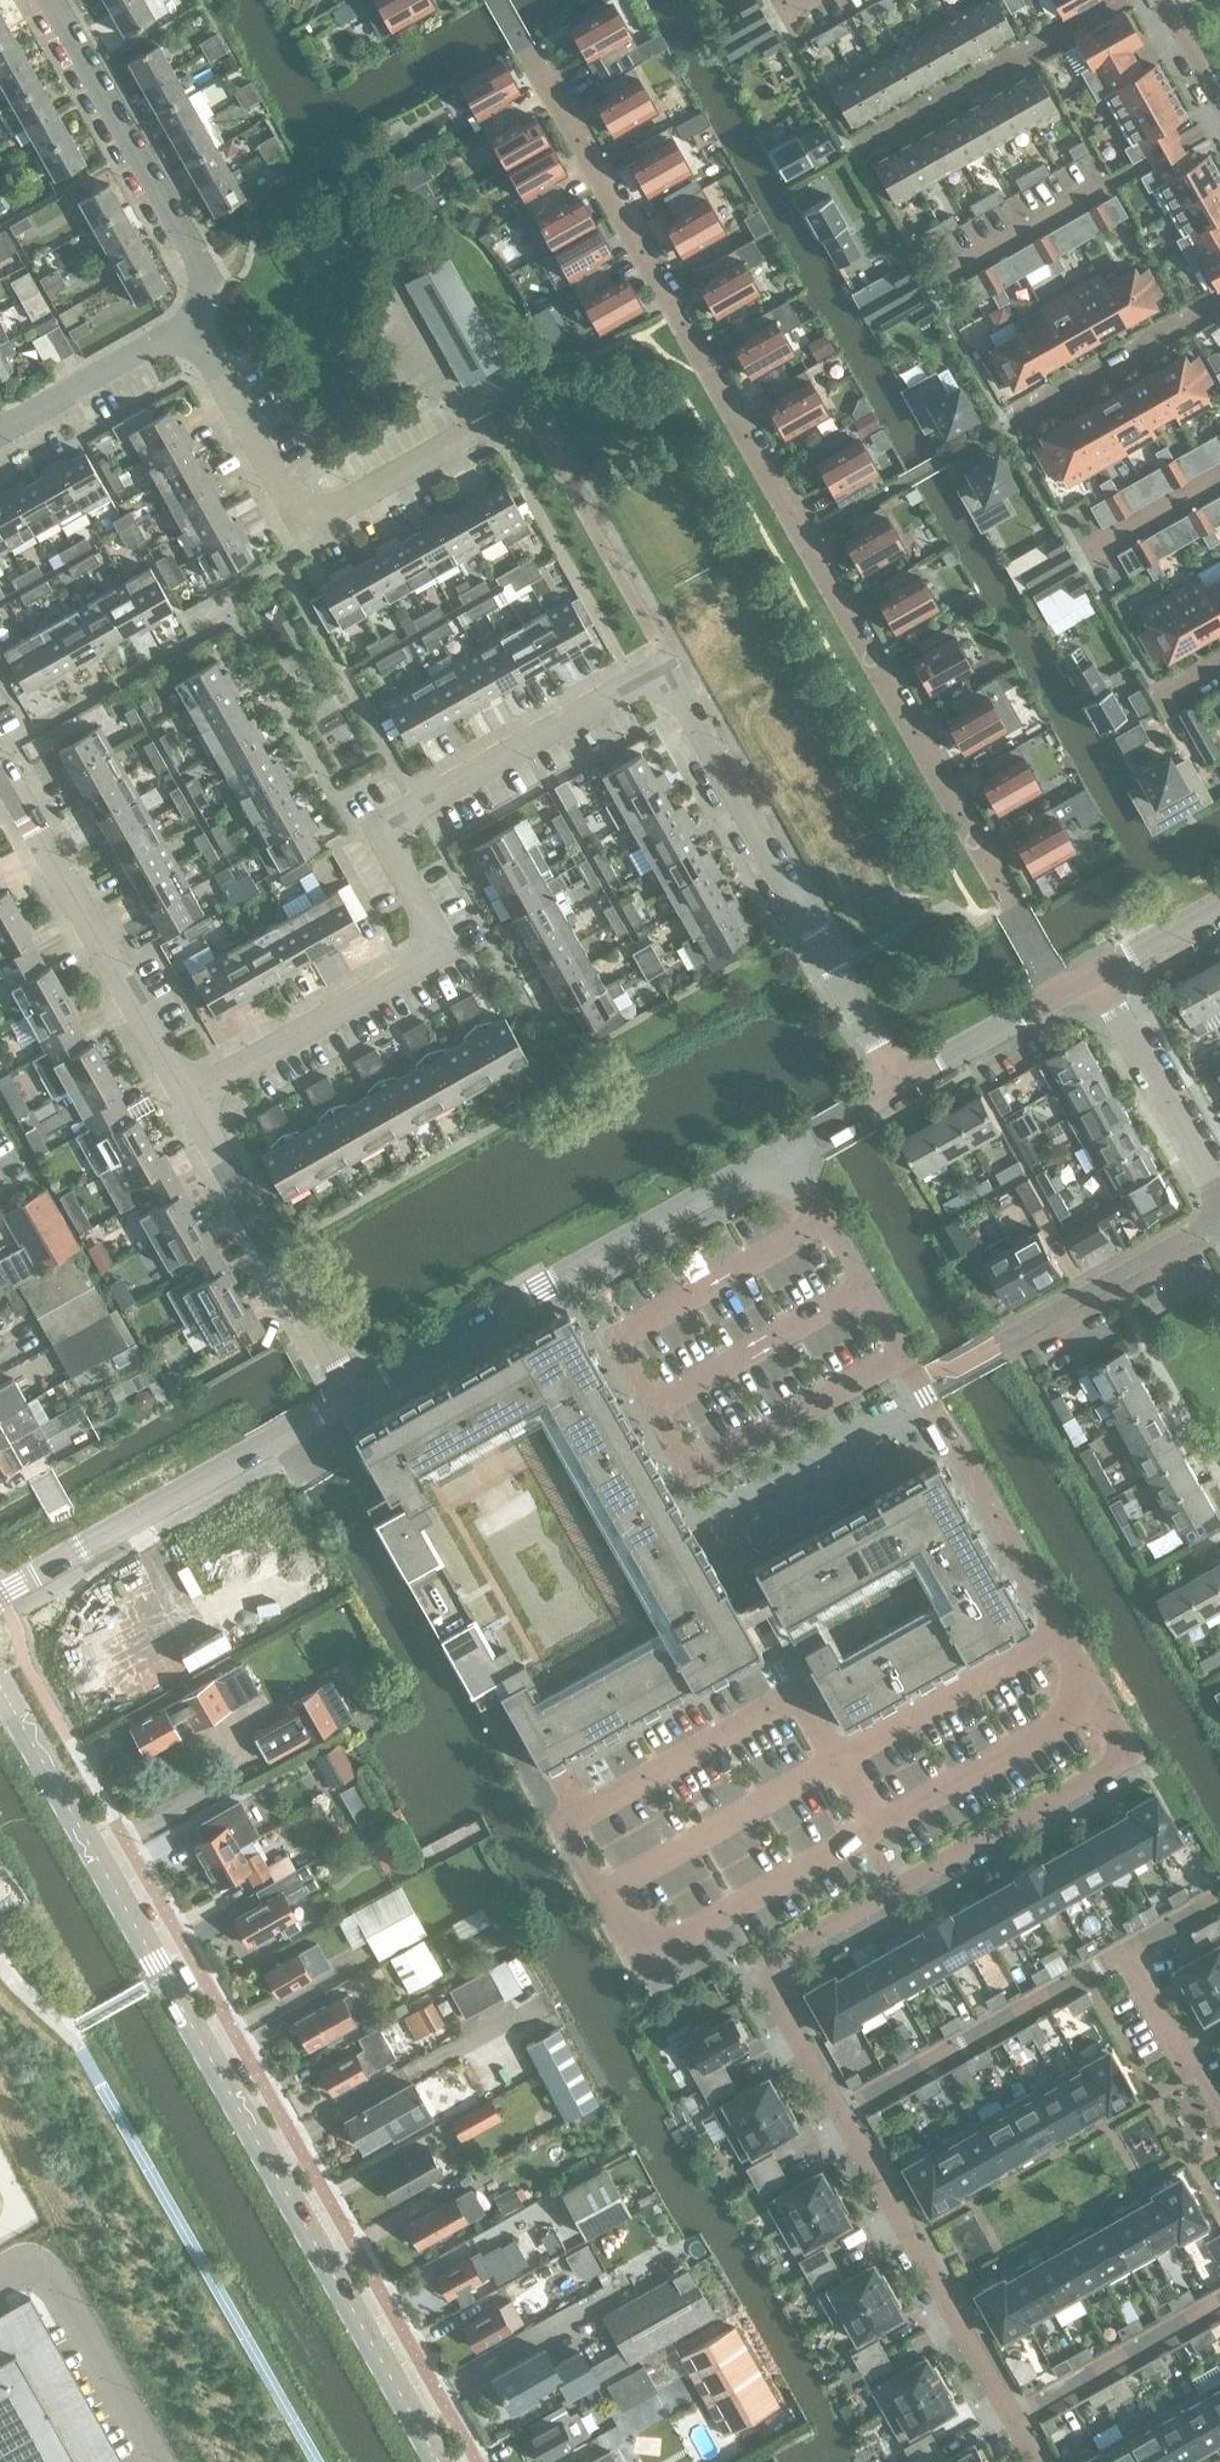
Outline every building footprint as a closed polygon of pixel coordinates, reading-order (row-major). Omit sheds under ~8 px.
[(125,0),(104,0),(109,9),(125,0)] [(154,18),(144,0),(125,0),(109,9),(124,35),(154,18)] [(380,35),(404,21),(407,25),(422,17),(419,12),(433,4),(430,0),(360,0),(380,35)] [(754,0),(742,0),(736,3),(743,17),(759,8),(754,0)] [(873,4),(879,14),(894,6),(890,0),(880,0),(873,4)] [(967,10),(989,48),(1013,34),(993,0),(984,0),(967,10)] [(1010,12),(1024,4),(1022,0),(1003,0),(1010,12)] [(1062,15),(1088,0),(1053,0),(1062,15)] [(873,4),(859,12),(865,22),(879,14),(873,4)] [(642,58),(636,47),(612,6),(570,30),(594,71),(598,68),(605,80),(642,58)] [(989,48),(967,10),(944,22),(966,61),(989,48)] [(12,34),(0,13),(0,41),(12,34)] [(1088,86),(1115,70),(1135,59),(1128,46),(1138,40),(1123,14),(1076,40),(1090,65),(1080,72),(1088,86)] [(842,21),(828,30),(834,40),(848,32),(842,21)] [(966,61),(944,22),(921,35),(943,74),(966,61)] [(834,40),(828,30),(813,38),(819,48),(834,40)] [(660,31),(642,41),(650,56),(668,46),(660,31)] [(199,43),(204,52),(222,42),(217,33),(199,43)] [(12,34),(0,41),(0,75),(27,60),(12,34)] [(774,34),(758,43),(766,56),(781,47),(774,34)] [(920,87),(943,74),(921,35),(898,48),(920,87)] [(222,42),(204,52),(209,62),(227,51),(222,42)] [(128,61),(142,88),(173,70),(159,44),(128,61)] [(920,87),(898,48),(876,61),(898,100),(920,87)] [(1135,59),(1115,70),(1088,86),(1096,100),(1103,96),(1117,120),(1169,90),(1155,65),(1143,72),(1135,59)] [(41,85),(27,60),(0,75),(0,85),(10,103),(41,85)] [(483,127),(513,110),(506,98),(519,91),(502,61),(459,85),(483,127)] [(898,100),(876,61),(853,74),(875,113),(898,100)] [(595,104),(612,133),(654,110),(631,68),(601,85),(608,97),(595,104)] [(142,88),(157,113),(188,95),(173,70),(142,88)] [(1010,86),(1032,124),(1056,111),(1034,72),(1010,86)] [(875,113),(853,74),(829,88),(851,126),(875,113)] [(233,92),(238,101),(256,91),(251,81),(233,92)] [(24,128),(39,120),(55,111),(41,85),(10,103),(24,128)] [(1009,137),(1032,124),(1010,86),(988,99),(1009,137)] [(1149,162),(1180,144),(1176,137),(1178,136),(1170,123),(1184,115),(1169,90),(1117,120),(1130,144),(1123,148),(1132,163),(1145,155),(1149,162)] [(256,91),(238,101),(243,110),(261,100),(256,91)] [(188,95),(157,113),(171,138),(202,121),(201,120),(214,112),(208,102),(195,109),(188,95)] [(987,150),(1009,137),(988,99),(965,112),(987,150)] [(506,167),(548,143),(532,115),(519,122),(513,110),(483,127),(506,167)] [(39,154),(70,136),(55,111),(39,120),(24,128),(39,154)] [(987,150),(965,112),(942,125),(964,163),(987,150)] [(171,138),(185,163),(216,146),(202,121),(171,138)] [(782,176),(784,178),(812,163),(810,160),(833,147),(820,124),(797,137),(796,135),(768,151),(769,153),(767,155),(780,177),(782,176)] [(941,176),(964,163),(942,125),(919,138),(941,176)] [(646,194),(688,170),(665,129),(635,145),(642,157),(629,164),(646,194)] [(279,143),(274,134),(256,145),(261,154),(279,143)] [(85,163),(70,136),(39,154),(54,180),(85,163)] [(368,138),(351,147),(358,163),(375,153),(368,138)] [(941,176),(919,138),(897,151),(918,189),(941,176)] [(1064,151),(1070,162),(1088,152),(1082,141),(1064,151)] [(279,143),(261,154),(267,163),(284,152),(279,143)] [(529,208),(558,191),(552,179),(564,172),(548,143),(506,167),(529,208)] [(1180,144),(1149,162),(1153,169),(1139,177),(1148,192),(1155,188),(1168,212),(1219,182),(1219,179),(1207,156),(1194,164),(1186,150),(1184,151),(1180,144)] [(185,163),(200,188),(230,171),(216,146),(185,163)] [(895,203),(918,189),(897,151),(873,164),(895,203)] [(1043,163),(1029,172),(1035,182),(1049,174),(1043,163)] [(214,215),(245,197),(230,171),(200,188),(214,215)] [(1021,190),(1035,182),(1029,172),(1015,180),(1021,190)] [(1219,233),(1219,182),(1168,212),(1182,236),(1175,239),(1183,254),(1211,238),(1219,233)] [(92,227),(122,209),(107,183),(77,200),(92,227)] [(680,254),(723,230),(699,189),(670,206),(676,218),(664,225),(680,254)] [(983,197),(989,208),(1004,200),(998,189),(983,197)] [(552,248),(594,224),(578,195),(565,203),(558,191),(529,208),(552,248)] [(817,237),(818,240),(821,238),(837,266),(860,253),(844,225),(846,224),(831,196),(803,212),(804,214),(801,216),(814,239),(817,237)] [(969,206),(975,216),(989,208),(983,197),(969,206)] [(1101,202),(1089,208),(1102,231),(1113,224),(1101,202)] [(106,252),(137,235),(122,209),(92,227),(106,252)] [(759,209),(745,217),(755,236),(770,228),(759,209)] [(467,210),(460,223),(475,231),(476,229),(482,218),(467,210)] [(32,225),(26,215),(8,226),(14,235),(32,225)] [(938,223),(944,234),(958,226),(952,215),(938,223)] [(929,242),(944,234),(938,223),(923,232),(929,242)] [(575,289),(604,272),(598,260),(610,253),(594,224),(552,248),(575,289)] [(10,240),(4,229),(0,231),(0,246),(10,240)] [(1211,238),(1183,254),(1192,269),(1196,266),(1210,291),(1217,287),(1219,285),(1219,233),(1211,238)] [(1043,258),(1055,251),(1045,234),(1034,240),(1043,258)] [(137,235),(106,252),(121,278),(151,260),(137,235)] [(16,251),(10,240),(0,246),(0,260),(16,251)] [(691,274),(698,285),(715,315),(728,307),(730,311),(746,303),(743,299),(757,291),(744,268),(761,258),(751,240),(691,274)] [(1043,258),(1046,262),(1053,275),(1065,269),(1055,251),(1043,258)] [(465,385),(505,362),(447,258),(406,281),(465,385)] [(166,287),(151,260),(121,278),(135,304),(166,287)] [(884,277),(891,290),(912,278),(905,265),(884,277)] [(988,289),(999,283),(989,266),(978,272),(988,289)] [(38,279),(44,288),(62,278),(56,268),(38,279)] [(1141,313),(1142,315),(1154,308),(1149,300),(1160,294),(1146,270),(1136,276),(1132,269),(1122,275),(1107,283),(1105,285),(1099,275),(1098,275),(1125,322),(1141,313)] [(604,272),(575,289),(598,330),(640,306),(623,276),(611,284),(604,272)] [(978,272),(962,281),(974,303),(991,294),(988,289),(978,272)] [(1113,329),(1114,331),(1126,324),(1125,322),(1098,275),(1071,291),(1097,338),(1113,329)] [(67,287),(62,278),(44,288),(49,297),(67,287)] [(16,292),(22,303),(40,292),(34,282),(16,292)] [(988,289),(991,294),(998,307),(1009,301),(999,283),(988,289)] [(1085,345),(1086,347),(1098,340),(1097,338),(1071,291),(1043,307),(1069,354),(1085,345)] [(28,314),(46,303),(40,292),(22,303),(28,314)] [(792,351),(779,328),(796,318),(785,300),(739,326),(745,338),(733,345),(750,375),(763,367),(766,372),(781,363),(778,359),(792,351)] [(913,329),(934,317),(927,304),(906,316),(913,329)] [(71,306),(58,314),(65,327),(79,319),(76,313),(71,306)] [(1002,307),(990,314),(997,327),(1009,319),(1002,307)] [(1057,361),(1058,363),(1070,356),(1069,354),(1043,307),(1015,323),(1041,370),(1057,361)] [(9,338),(0,318),(0,342),(9,338)] [(73,340),(74,340),(91,330),(86,320),(68,330),(73,340)] [(1029,377),(1031,379),(1043,372),(1041,370),(1015,323),(1014,323),(1020,333),(991,349),(995,356),(985,361),(999,385),(1009,380),(1012,386),(1029,377)] [(45,332),(60,358),(73,352),(58,325),(45,332)] [(46,366),(60,358),(45,332),(32,340),(46,366)] [(818,358),(833,349),(824,334),(809,343),(818,358)] [(3,357),(15,351),(9,338),(0,342),(0,375),(9,370),(3,357)] [(1186,363),(1181,355),(1169,362),(1170,364),(1154,373),(1180,420),(1209,404),(1200,387),(1210,382),(1196,358),(1186,363)] [(813,419),(826,412),(803,370),(773,387),(780,399),(767,406),(784,435),(798,428),(800,432),(815,423),(813,419)] [(1180,420),(1154,373),(1152,371),(1140,378),(1142,380),(1126,389),(1152,436),(1154,436),(1148,425),(1174,411),(1179,421),(1180,420)] [(944,433),(972,418),(974,416),(957,386),(943,394),(933,375),(904,392),(925,428),(937,421),(944,433)] [(1152,436),(1126,389),(1125,387),(1113,394),(1114,396),(1098,405),(1125,452),(1152,436)] [(1125,452),(1098,405),(1097,403),(1085,410),(1086,412),(1070,421),(1097,468),(1125,452)] [(167,410),(154,417),(148,407),(112,428),(120,441),(129,436),(141,458),(182,435),(167,410)] [(879,424),(871,412),(859,419),(866,432),(879,424)] [(1097,468),(1070,421),(1069,419),(1057,425),(1058,428),(1041,437),(1045,444),(1035,450),(1048,473),(1058,468),(1068,484),(1097,468)] [(195,459),(182,435),(141,458),(155,482),(195,459)] [(883,482),(859,440),(846,448),(843,444),(828,452),(831,457),(817,464),(841,506),(883,482)] [(1175,463),(1165,446),(1154,452),(1164,470),(1175,463)] [(59,466),(81,506),(85,512),(110,498),(84,452),(59,466)] [(1013,484),(996,454),(966,471),(973,484),(961,490),(981,527),(1010,511),(999,492),(1013,484)] [(209,483),(195,459),(155,482),(169,506),(209,483)] [(109,460),(99,465),(107,478),(117,473),(109,460)] [(35,480),(57,519),(61,526),(85,512),(81,506),(59,466),(58,467),(55,462),(44,468),(47,473),(35,480)] [(1175,463),(1164,470),(1174,487),(1185,481),(1175,463)] [(124,486),(117,473),(107,478),(114,491),(124,486)] [(1120,495),(1110,477),(1098,484),(1108,501),(1120,495)] [(33,533),(57,519),(35,480),(21,487),(18,482),(8,488),(33,533)] [(182,531),(223,508),(215,494),(221,491),(215,480),(209,483),(169,506),(182,531)] [(530,530),(503,482),(490,490),(487,485),(477,490),(502,535),(502,537),(506,544),(530,530)] [(914,503),(923,499),(916,486),(907,491),(914,503)] [(33,533),(8,488),(0,492),(0,531),(9,547),(33,533)] [(480,549),(502,537),(502,535),(477,490),(466,497),(469,502),(457,508),(480,549)] [(1130,512),(1120,495),(1108,501),(1118,519),(1130,512)] [(903,547),(880,506),(850,523),(857,534),(844,541),(861,571),(875,564),(877,568),(892,559),(890,555),(903,547)] [(1198,530),(1210,524),(1200,506),(1188,513),(1198,530)] [(237,532),(223,508),(182,531),(196,555),(237,532)] [(457,508),(434,521),(457,562),(480,549),(457,508)] [(130,510),(121,515),(128,529),(137,524),(130,510)] [(111,520),(119,534),(128,529),(121,515),(111,520)] [(434,575),(457,562),(434,521),(431,516),(420,522),(423,528),(411,534),(434,575)] [(145,538),(137,524),(128,529),(136,542),(145,538)] [(1208,548),(1219,541),(1210,524),(1198,530),(1208,548)] [(136,542),(128,529),(119,534),(127,547),(136,542)] [(9,547),(0,531),(0,552),(9,547)] [(251,557),(237,532),(196,555),(210,580),(251,557)] [(411,588),(434,575),(411,534),(399,541),(396,535),(385,541),(388,547),(411,588)] [(1043,544),(1050,557),(1066,548),(1059,535),(1043,544)] [(71,544),(77,554),(91,546),(85,537),(71,544)] [(1133,544),(1143,562),(1154,555),(1144,538),(1133,544)] [(77,554),(71,544),(58,551),(64,561),(77,554)] [(959,560),(950,545),(935,554),(944,569),(959,560)] [(388,601),(411,588),(388,547),(365,560),(388,601)] [(80,560),(86,569),(99,562),(94,552),(80,560)] [(154,560),(162,573),(171,568),(164,555),(154,560)] [(1152,579),(1164,573),(1154,555),(1143,562),(1152,579)] [(518,564),(523,573),(537,566),(532,556),(518,564)] [(80,560),(67,567),(73,577),(86,569),(80,560)] [(365,560),(343,573),(366,614),(388,601),(365,560)] [(23,572),(28,582),(42,574),(36,564),(23,572)] [(523,573),(518,564),(505,571),(510,581),(523,573)] [(923,613),(936,606),(913,564),(883,581),(890,593),(877,600),(894,630),(908,622),(910,626),(925,618),(923,613)] [(523,573),(528,582),(542,575),(537,566),(523,573)] [(158,614),(172,607),(149,567),(124,581),(150,627),(162,620),(158,614)] [(162,573),(170,587),(179,582),(171,568),(162,573)] [(10,579),(16,589),(28,582),(23,572),(10,579)] [(319,587),(342,627),(366,614),(343,573),(319,587)] [(510,581),(511,584),(515,590),(528,582),(523,573),(510,581)] [(1213,583),(1208,573),(1197,579),(1219,620),(1219,579),(1213,583)] [(1080,574),(1065,583),(1073,596),(1088,588),(1080,574)] [(484,579),(471,586),(476,596),(490,588),(484,579)] [(1213,635),(1219,631),(1219,620),(1197,579),(1169,595),(1196,642),(1212,633),(1213,635)] [(32,588),(37,597),(51,589),(46,580),(32,588)] [(139,633),(150,627),(124,581),(100,595),(123,635),(135,627),(139,633)] [(458,594),(463,603),(476,596),(471,586),(458,594)] [(32,588),(19,595),(25,604),(37,597),(32,588)] [(493,594),(479,602),(485,611),(498,603),(493,594)] [(99,648),(123,635),(100,595),(76,608),(99,648)] [(1184,649),(1185,651),(1197,644),(1196,642),(1169,595),(1140,611),(1150,628),(1140,634),(1153,658),(1163,652),(1167,659),(1184,649)] [(582,650),(579,644),(591,637),(567,596),(544,610),(571,657),(582,650)] [(479,602),(467,609),(472,618),(485,611),(479,602)] [(430,622),(444,614),(439,605),(425,612),(430,622)] [(102,654),(99,648),(76,608),(52,622),(75,662),(88,654),(91,660),(102,654)] [(559,663),(571,657),(544,610),(521,622),(544,664),(556,657),(559,663)] [(430,622),(425,612),(412,620),(417,629),(430,622)] [(433,628),(439,637),(452,629),(447,620),(433,628)] [(28,636),(50,676),(54,682),(65,675),(62,669),(75,662),(52,622),(28,636)] [(498,635),(499,636),(525,682),(536,676),(533,670),(544,664),(521,622),(498,635)] [(971,666),(947,625),(918,642),(924,653),(912,660),(929,690),(942,683),(944,687),(960,678),(957,674),(971,666)] [(433,628),(421,635),(426,645),(439,637),(433,628)] [(385,647),(398,640),(393,631),(379,638),(385,647)] [(499,690),(511,683),(514,688),(525,682),(499,636),(498,635),(475,648),(499,690)] [(28,636),(3,650),(26,690),(50,676),(28,636)] [(366,646),(371,655),(385,647),(379,638),(366,646)] [(407,655),(401,646),(388,654),(393,663),(407,655)] [(1062,655),(1071,672),(1069,674),(1084,702),(1082,703),(1098,732),(1126,716),(1110,688),(1107,689),(1091,661),(1088,663),(1079,646),(1062,655)] [(452,661),(476,703),(479,708),(491,702),(487,696),(499,690),(475,648),(452,661)] [(393,663),(388,654),(375,661),(380,670),(393,663)] [(479,708),(476,703),(452,661),(429,674),(453,716),(465,709),(468,715),(479,708)] [(214,662),(172,684),(186,708),(227,685),(233,682),(226,670),(220,674),(214,662)] [(407,687),(430,729),(434,734),(444,728),(441,722),(453,716),(429,674),(407,687)] [(240,708),(227,685),(186,708),(199,731),(240,708)] [(1005,727),(981,685),(952,702),(959,714),(946,721),(963,751),(976,743),(979,747),(994,739),(992,734),(1005,727)] [(407,687),(383,700),(406,742),(430,729),(407,687)] [(1141,689),(1128,696),(1138,714),(1151,707),(1141,689)] [(156,711),(149,697),(139,703),(146,716),(156,711)] [(131,725),(140,720),(133,706),(123,711),(131,725)] [(253,731),(240,708),(199,731),(212,754),(253,731)] [(1139,721),(1112,736),(1122,754),(1148,739),(1139,721)] [(72,772),(113,749),(99,725),(59,748),(72,772)] [(1219,753),(1205,728),(1191,735),(1206,761),(1219,753)] [(266,753),(253,731),(212,754),(225,777),(266,753)] [(168,732),(158,737),(166,751),(175,745),(168,732)] [(142,745),(150,758),(159,753),(152,740),(142,745)] [(175,745),(166,751),(174,764),(183,759),(175,745)] [(980,781),(997,811),(1011,804),(1013,808),(1028,799),(1026,795),(1039,787),(1016,746),(986,763),(993,774),(980,781)] [(85,795),(126,772),(113,749),(72,772),(85,795)] [(167,766),(159,753),(150,758),(157,772),(167,766)] [(238,799),(279,776),(285,773),(279,762),(273,765),(266,753),(225,777),(238,799)] [(641,753),(600,775),(613,799),(654,776),(641,753)] [(1131,792),(1152,829),(1207,798),(1186,761),(1174,768),(1167,756),(1137,773),(1144,785),(1131,792)] [(626,822),(667,799),(661,789),(670,784),(663,771),(654,776),(613,799),(603,805),(616,828),(626,822)] [(92,821),(139,794),(126,772),(85,795),(92,806),(85,810),(92,821)] [(292,799),(279,776),(238,799),(251,822),(292,799)] [(194,777),(184,783),(192,796),(201,791),(194,777)] [(185,799),(178,785),(168,791),(175,804),(185,799)] [(201,791),(192,796),(199,809),(209,804),(201,791)] [(152,817),(139,794),(92,821),(98,832),(104,828),(111,840),(152,817)] [(193,812),(185,799),(175,804),(183,817),(193,812)] [(264,845),(310,818),(304,807),(298,810),(292,799),(251,822),(264,845)] [(673,809),(667,799),(626,822),(639,845),(689,817),(682,804),(673,809)] [(574,822),(583,816),(576,803),(566,809),(574,822)] [(1015,842),(1032,872),(1045,864),(1047,869),(1063,860),(1060,856),(1074,848),(1050,806),(1021,823),(1027,835),(1015,842)] [(567,825),(560,812),(550,817),(558,831),(567,825)] [(574,822),(581,835),(591,830),(583,816),(574,822)] [(165,840),(152,817),(111,840),(124,863),(165,840)] [(696,829),(689,817),(639,845),(652,868),(693,845),(687,834),(696,829)] [(277,868),(318,845),(310,832),(316,828),(310,818),(264,845),(277,868)] [(219,822),(210,828),(218,841),(227,836),(219,822)] [(527,848),(514,824),(469,849),(477,863),(482,861),(487,871),(527,848)] [(575,839),(567,825),(558,831),(565,844),(575,839)] [(210,844),(203,831),(193,836),(201,849),(210,844)] [(235,849),(227,836),(218,841),(225,854),(235,849)] [(137,886),(177,863),(165,840),(124,863),(137,886)] [(500,894),(541,871),(549,866),(536,843),(527,848),(487,871),(500,894)] [(218,858),(210,844),(201,849),(208,863),(218,858)] [(699,855),(693,845),(652,868),(665,891),(695,874),(715,863),(707,850),(699,855)] [(602,849),(592,854),(600,867),(609,862),(602,849)] [(593,871),(586,858),(576,863),(584,876),(593,871)] [(298,877),(311,870),(306,861),(293,868),(298,877)] [(609,862),(600,867),(607,881),(617,875),(609,862)] [(143,913),(190,886),(177,863),(137,886),(143,897),(137,901),(143,913)] [(715,863),(695,874),(665,891),(678,913),(719,890),(713,880),(722,875),(715,863)] [(554,893),(562,889),(566,886),(558,873),(554,875),(549,866),(541,871),(500,894),(513,916),(554,893)] [(298,877),(293,868),(279,876),(284,885),(298,877)] [(601,885),(593,871),(584,876),(591,890),(601,885)] [(1042,872),(1034,878),(1045,896),(1054,890),(1042,872)] [(236,880),(241,889),(254,882),(249,873),(236,880)] [(352,879),(342,883),(356,914),(366,910),(352,879)] [(227,897),(241,889),(236,880),(222,888),(227,897)] [(246,898),(259,891),(254,882),(241,889),(246,898)] [(163,933),(204,910),(190,886),(143,913),(151,926),(157,922),(163,933)] [(21,916),(6,889),(0,892),(0,927),(21,916)] [(227,897),(232,906),(246,898),(241,889),(227,897)] [(360,929),(337,889),(312,903),(335,943),(360,929)] [(526,939),(567,916),(575,911),(562,889),(554,893),(513,916),(526,939)] [(691,936),(740,908),(733,895),(725,900),(719,890),(678,913),(691,936)] [(308,891),(285,898),(289,909),(312,901),(308,891)] [(618,900),(626,913),(635,908),(628,894),(618,900)] [(310,957),(335,943),(312,903),(288,916),(310,957)] [(619,917),(612,903),(602,909),(609,922),(619,917)] [(635,908),(626,913),(633,926),(643,921),(635,908)] [(745,937),(739,926),(748,921),(740,908),(691,936),(705,960),(745,937)] [(33,959),(25,944),(34,940),(21,916),(0,927),(0,973),(2,976),(33,959)] [(201,932),(214,925),(209,916),(196,923),(201,932)] [(286,970),(310,957),(288,916),(264,930),(286,970)] [(539,962),(580,939),(567,916),(526,939),(539,962)] [(627,930),(619,917),(609,922),(617,936),(627,930)] [(201,932),(196,923),(183,930),(188,939),(201,932)] [(239,944),(262,984),(286,970),(264,930),(239,944)] [(552,985),(593,962),(580,939),(539,962),(552,985)] [(650,942),(640,947),(648,961),(657,955),(650,942)] [(249,991),(262,984),(239,944),(215,957),(238,998),(241,1004),(252,997),(249,991)] [(648,961),(640,947),(631,953),(639,966),(648,961)] [(665,969),(657,955),(648,961),(656,974),(665,969)] [(241,1004),(238,998),(215,957),(190,971),(213,1012),(227,1004),(231,1010),(241,1004)] [(24,1014),(64,992),(49,967),(40,972),(33,959),(2,976),(24,1014)] [(646,979),(656,974),(648,961),(639,966),(646,979)] [(1199,972),(1219,1008),(1219,961),(1199,972)] [(565,1008),(606,985),(593,962),(552,985),(565,1008)] [(1199,972),(1173,987),(1172,988),(1193,1024),(1219,1008),(1199,972)] [(618,978),(606,985),(565,1008),(570,1018),(566,1020),(574,1034),(619,1008),(611,994),(623,987),(618,978)] [(45,1053),(77,1035),(69,1021),(78,1017),(64,992),(24,1014),(45,1053)] [(466,1006),(477,1000),(473,993),(462,999),(466,1006)] [(455,1013),(466,1006),(462,999),(451,1005),(455,1013)] [(466,1006),(471,1017),(481,1007),(477,1000),(466,1006)] [(459,1020),(471,1017),(466,1006),(455,1013),(459,1020)] [(478,1032),(502,1075),(529,1060),(505,1016),(478,1032)] [(418,1034),(429,1027),(424,1020),(413,1026),(418,1034)] [(407,1040),(418,1034),(413,1026),(402,1032),(407,1040)] [(433,1035),(429,1027),(418,1034),(424,1044),(433,1035)] [(478,1089),(502,1075),(478,1032),(454,1045),(478,1089)] [(407,1040),(411,1047),(424,1044),(418,1034),(407,1040)] [(84,1047),(77,1035),(45,1053),(32,1060),(54,1098),(67,1091),(107,1068),(93,1043),(84,1047)] [(1084,1036),(1061,1049),(1038,1062),(1053,1089),(1063,1084),(1099,1064),(1084,1036)] [(478,1089),(454,1045),(430,1059),(454,1102),(478,1089)] [(369,1062),(380,1055),(376,1048),(364,1054),(369,1062)] [(1219,1063),(1219,1050),(1212,1054),(1217,1065),(1219,1063)] [(358,1068),(369,1062),(364,1054),(353,1061),(358,1068)] [(384,1063),(380,1055),(369,1062),(374,1072),(384,1063)] [(430,1116),(454,1102),(430,1059),(405,1073),(430,1116)] [(358,1068),(362,1075),(374,1072),(369,1062),(358,1068)] [(1114,1090),(1099,1064),(1063,1084),(1078,1110),(1114,1090)] [(16,1112),(31,1107),(15,1068),(1,1073),(16,1112)] [(88,1129),(119,1111),(112,1097),(121,1093),(107,1068),(67,1091),(88,1129)] [(430,1116),(405,1073),(381,1086),(406,1129),(430,1116)] [(315,1081),(320,1089),(331,1083),(326,1075),(315,1081)] [(320,1089),(315,1081),(304,1087),(309,1095),(320,1089)] [(331,1083),(320,1089),(325,1099),(335,1090),(331,1083)] [(1014,1111),(999,1085),(989,1091),(1004,1117),(1014,1111)] [(382,1143),(406,1129),(381,1086),(357,1100),(382,1143)] [(325,1099),(320,1089),(309,1095),(313,1102),(325,1099)] [(1083,1142),(1129,1117),(1114,1090),(1078,1110),(1068,1116),(1083,1142)] [(1003,1130),(983,1094),(956,1109),(976,1145),(1003,1130)] [(382,1143),(357,1100),(333,1113),(358,1157),(382,1143)] [(267,1109),(272,1116),(283,1110),(279,1102),(267,1109)] [(256,1115),(260,1123),(272,1116),(267,1109),(256,1115)] [(976,1145),(956,1109),(929,1124),(950,1160),(976,1145)] [(283,1110),(272,1116),(277,1127),(287,1118),(283,1110)] [(125,1122),(119,1111),(88,1129),(91,1133),(78,1140),(97,1174),(110,1167),(150,1144),(135,1117),(125,1122)] [(1014,1111),(1004,1117),(1019,1143),(1029,1138),(1014,1111)] [(333,1170),(358,1157),(333,1113),(309,1127),(333,1170)] [(272,1116),(260,1123),(265,1130),(277,1127),(272,1116)] [(1099,1168),(1144,1143),(1129,1117),(1083,1142),(1098,1169),(1099,1168)] [(36,1124),(23,1131),(36,1156),(49,1150),(36,1124)] [(950,1160),(929,1124),(902,1139),(922,1175),(950,1160)] [(333,1170),(309,1127),(285,1141),(309,1184),(333,1170)] [(1029,1138),(1019,1143),(1031,1166),(1041,1160),(1029,1138)] [(285,1197),(309,1184),(285,1141),(261,1154),(285,1197)] [(1113,1173),(1123,1191),(1159,1171),(1144,1143),(1099,1168),(1104,1178),(1113,1173)] [(151,1193),(177,1178),(163,1154),(157,1157),(150,1144),(110,1167),(117,1180),(113,1182),(127,1207),(138,1201),(151,1193)] [(1019,1160),(996,1173),(1002,1183),(1025,1170),(1019,1160)] [(1059,1191),(1059,1190),(1046,1168),(1036,1174),(1049,1196),(1059,1191)] [(1160,1215),(1159,1213),(1179,1202),(1169,1185),(1167,1185),(1159,1171),(1123,1191),(1124,1192),(1110,1200),(1120,1218),(1134,1210),(1143,1225),(1160,1215)] [(987,1177),(965,1190),(972,1200),(994,1188),(987,1177)] [(145,1213),(138,1217),(153,1243),(193,1220),(186,1206),(191,1203),(177,1178),(151,1193),(138,1201),(145,1213)] [(1029,1178),(1016,1185),(1031,1212),(1044,1204),(1029,1178)] [(1,1212),(20,1246),(36,1273),(81,1247),(46,1186),(1,1212)] [(73,1189),(61,1195),(68,1208),(79,1202),(73,1189)] [(972,1200),(965,1190),(943,1202),(950,1213),(972,1200)] [(1059,1191),(1049,1196),(1061,1218),(1071,1212),(1059,1191)] [(1120,1218),(1110,1200),(1101,1205),(1111,1223),(1120,1218)] [(1093,1210),(1103,1227),(1111,1223),(1101,1205),(1093,1210)] [(1093,1210),(1079,1218),(1095,1246),(1109,1239),(1103,1227),(1093,1210)] [(1095,1246),(1079,1218),(1065,1226),(1081,1254),(1095,1246)] [(206,1241),(201,1233),(193,1220),(153,1243),(172,1277),(193,1266),(195,1269),(221,1254),(212,1239),(206,1241)] [(964,1250),(948,1223),(935,1231),(951,1257),(964,1250)] [(1064,1274),(1039,1230),(1013,1245),(1037,1288),(1064,1274)] [(101,1240),(87,1247),(100,1272),(114,1265),(101,1240)] [(1037,1288),(1013,1245),(987,1260),(1011,1303),(1037,1288)] [(19,1284),(37,1274),(36,1273),(20,1246),(0,1257),(0,1295),(19,1284)] [(19,1284),(53,1344),(109,1311),(76,1253),(37,1274),(19,1284)] [(184,1326),(197,1318),(237,1296),(229,1282),(235,1279),(229,1268),(221,1254),(195,1269),(183,1276),(186,1281),(165,1293),(184,1326)] [(123,1276),(107,1284),(121,1310),(136,1302),(123,1276)] [(197,1318),(219,1356),(264,1332),(255,1315),(249,1318),(237,1296),(197,1318)] [(109,1311),(53,1344),(71,1376),(128,1344),(109,1311)] [(765,1658),(760,1650),(756,1652),(755,1649),(758,1647),(759,1647),(788,1630),(766,1591),(737,1608),(724,1587),(721,1589),(719,1586),(722,1584),(706,1557),(703,1559),(701,1556),(704,1554),(689,1526),(685,1529),(684,1525),(686,1524),(671,1497),(668,1498),(666,1495),(670,1493),(655,1466),(651,1468),(649,1465),(653,1462),(639,1438),(635,1441),(634,1437),(636,1436),(619,1405),(616,1407),(614,1404),(617,1402),(602,1375),(599,1376),(598,1373),(601,1371),(595,1360),(591,1362),(590,1359),(593,1357),(582,1338),(579,1340),(577,1336),(580,1334),(569,1314),(565,1316),(563,1312),(550,1319),(550,1320),(504,1347),(504,1348),(447,1380),(446,1380),(382,1416),(382,1417),(352,1434),(386,1493),(376,1499),(365,1505),(479,1706),(486,1702),(500,1694),(542,1770),(568,1755),(568,1754),(628,1720),(628,1721),(692,1685),(693,1688),(698,1696),(765,1658)] [(12,1345),(0,1324),(0,1351),(12,1345)] [(1126,1350),(1089,1371),(1105,1398),(1141,1377),(1126,1350)] [(1156,1403),(1141,1377),(1105,1398),(1119,1424),(1156,1403)] [(0,1386),(0,1417),(28,1402),(14,1378),(0,1386)] [(137,1390),(133,1401),(140,1409),(151,1408),(155,1397),(148,1389),(137,1390)] [(1063,1421),(1073,1415),(1061,1393),(1051,1399),(1063,1421)] [(40,1424),(28,1402),(0,1417),(0,1447),(40,1424)] [(79,1402),(50,1419),(47,1420),(55,1433),(86,1414),(79,1402)] [(1171,1430),(1156,1403),(1119,1424),(1134,1450),(1171,1430)] [(1063,1421),(1076,1443),(1086,1437),(1073,1415),(1063,1421)] [(0,1447),(0,1478),(54,1448),(40,1424),(0,1447)] [(1185,1456),(1171,1430),(1134,1450),(1149,1476),(1185,1456)] [(1093,1473),(1103,1468),(1091,1445),(1081,1452),(1093,1473)] [(1200,1482),(1185,1456),(1149,1476),(1164,1503),(1200,1482)] [(807,1664),(843,1727),(907,1691),(906,1690),(964,1657),(965,1658),(1011,1632),(1012,1633),(1028,1623),(1000,1573),(999,1574),(964,1511),(964,1510),(936,1460),(919,1469),(920,1470),(873,1497),(873,1498),(813,1532),(812,1531),(752,1565),(766,1591),(788,1630),(790,1633),(791,1633),(808,1663),(807,1664)] [(1093,1473),(1105,1495),(1115,1490),(1103,1468),(1093,1473)] [(1215,1509),(1200,1482),(1164,1503),(1179,1530),(1215,1509)] [(1122,1526),(1133,1520),(1120,1498),(1110,1504),(1122,1526)] [(1122,1526),(1135,1548),(1145,1542),(1133,1520),(1122,1526)] [(1212,1567),(1219,1582),(1219,1563),(1212,1567)] [(1206,1618),(1219,1610),(1219,1582),(1212,1567),(1185,1582),(1206,1618)] [(1185,1582),(1158,1598),(1178,1633),(1206,1618),(1185,1582)] [(1200,1660),(1206,1671),(1219,1663),(1219,1648),(1200,1660)] [(224,1700),(228,1707),(257,1691),(242,1665),(131,1728),(147,1754),(179,1735),(172,1722),(186,1713),(190,1719),(224,1700)] [(257,1731),(273,1759),(308,1739),(309,1741),(351,1717),(331,1681),(292,1703),(296,1709),(257,1731)] [(339,1741),(314,1755),(313,1756),(331,1787),(357,1772),(339,1741)] [(341,1786),(359,1820),(378,1810),(359,1776),(341,1786)] [(1180,1839),(1155,1794),(1129,1809),(1154,1854),(1180,1839)] [(206,1866),(242,1845),(253,1838),(234,1805),(217,1815),(224,1828),(193,1844),(206,1866)] [(1154,1854),(1129,1809),(1128,1809),(1130,1813),(1108,1825),(1129,1863),(1151,1850),(1153,1854),(1154,1854)] [(1129,1863),(1108,1825),(1085,1838),(1107,1876),(1129,1863)] [(386,1873),(409,1861),(392,1830),(369,1842),(386,1873)] [(253,1838),(242,1845),(206,1866),(218,1887),(247,1871),(255,1882),(271,1874),(274,1879),(297,1867),(289,1852),(268,1864),(253,1838)] [(1107,1876),(1085,1838),(1062,1851),(1084,1889),(1107,1876)] [(1084,1889),(1062,1851),(1040,1863),(1038,1860),(1037,1860),(1061,1902),(1084,1889)] [(1061,1902),(1037,1860),(1015,1873),(1038,1914),(1061,1902)] [(256,1890),(263,1902),(235,1918),(249,1945),(279,1928),(284,1936),(302,1926),(284,1894),(305,1882),(297,1867),(274,1879),(256,1890)] [(1013,1874),(1016,1878),(994,1890),(1015,1927),(1038,1914),(1015,1873),(1013,1874)] [(380,1959),(427,1934),(400,1884),(353,1910),(380,1959)] [(1183,1887),(1175,1891),(1181,1902),(1189,1897),(1183,1887)] [(1015,1927),(994,1890),(971,1903),(992,1940),(1015,1927)] [(1181,1902),(1175,1891),(1167,1896),(1173,1906),(1181,1902)] [(992,1940),(971,1903),(949,1915),(947,1911),(946,1912),(970,1953),(992,1940)] [(946,1912),(923,1925),(947,1966),(970,1953),(946,1912)] [(1130,1917),(1136,1928),(1144,1923),(1138,1912),(1130,1917)] [(1136,1928),(1130,1917),(1122,1922),(1128,1932),(1136,1928)] [(1198,1946),(1219,1933),(1219,1922),(1217,1917),(1190,1932),(1198,1946)] [(923,1925),(922,1925),(924,1929),(902,1941),(924,1979),(947,1966),(923,1925)] [(1092,1938),(1084,1943),(1090,1953),(1098,1949),(1092,1938)] [(425,1941),(391,1959),(409,1991),(442,1973),(425,1941)] [(924,1979),(902,1941),(880,1954),(901,1992),(924,1979)] [(316,1942),(266,1972),(278,1994),(329,1965),(316,1942)] [(1090,1953),(1084,1943),(1076,1947),(1082,1958),(1090,1953)] [(1219,1976),(1219,1943),(1174,1969),(1179,1977),(1174,1980),(1184,1997),(1219,1976)] [(901,1992),(880,1954),(857,1967),(878,2005),(901,1992)] [(518,1956),(506,1962),(519,1987),(531,1980),(518,1956)] [(1038,1969),(1044,1979),(1052,1975),(1046,1964),(1038,1969)] [(878,2005),(857,1967),(835,1980),(833,1976),(831,1976),(857,2022),(858,2021),(856,2017),(878,2005)] [(1044,1979),(1038,1969),(1030,1973),(1036,1984),(1044,1979)] [(489,1971),(450,1991),(464,2019),(503,1999),(489,1971)] [(857,2022),(831,1976),(806,1991),(831,2037),(857,2022)] [(1184,1997),(1194,2014),(1198,2011),(1203,2020),(1219,2010),(1219,1976),(1184,1997)] [(510,1993),(532,2036),(563,2020),(540,1977),(510,1993)] [(993,1994),(999,2005),(1007,2000),(1001,1990),(993,1994)] [(1082,2009),(1093,2003),(1086,1991),(1084,1992),(1084,1994),(1075,1999),(1082,2009)] [(341,1995),(326,2004),(294,2022),(309,2049),(341,2031),(363,2018),(348,1992),(342,1996),(341,1995)] [(999,2005),(993,1994),(985,1999),(991,2010),(999,2005)] [(446,1998),(437,2003),(443,2013),(451,2008),(446,1998)] [(431,2000),(416,2009),(428,2030),(443,2022),(431,2000)] [(700,2088),(727,2072),(720,2059),(747,2043),(744,2037),(747,2035),(739,2020),(735,2022),(732,2015),(705,2030),(701,2023),(692,2028),(696,2035),(677,2046),(700,2088)] [(947,2020),(953,2031),(961,2026),(955,2016),(947,2020)] [(953,2031),(947,2020),(939,2025),(945,2035),(953,2031)] [(1037,2021),(1026,2027),(1032,2037),(1043,2031),(1037,2021)] [(353,2053),(320,2072),(332,2093),(396,2057),(379,2026),(357,2037),(363,2048),(353,2053)] [(1032,2037),(1026,2027),(1016,2033),(1022,2043),(1032,2037)] [(527,2046),(567,2119),(570,2117),(599,2101),(558,2029),(527,2046)] [(901,2046),(907,2057),(915,2052),(909,2041),(901,2046)] [(1078,2059),(1107,2110),(1134,2096),(1104,2044),(1078,2059)] [(907,2057),(901,2046),(893,2050),(899,2061),(907,2057)] [(986,2049),(976,2055),(982,2066),(992,2060),(986,2049)] [(982,2066),(976,2055),(965,2061),(971,2072),(982,2066)] [(1098,2118),(1095,2113),(1104,2107),(1106,2111),(1107,2110),(1078,2059),(1077,2059),(1079,2063),(1055,2077),(1083,2127),(1098,2118)] [(945,2087),(959,2082),(953,2066),(939,2071),(945,2087)] [(856,2071),(845,2078),(851,2090),(854,2088),(853,2087),(862,2082),(856,2071)] [(727,2072),(700,2088),(708,2101),(735,2086),(727,2072)] [(1029,2091),(1054,2135),(1065,2130),(1068,2135),(1083,2127),(1055,2077),(1029,2091)] [(727,2134),(786,2100),(777,2084),(772,2086),(767,2078),(712,2109),(727,2134)] [(936,2078),(925,2084),(931,2094),(942,2089),(936,2078)] [(392,2133),(431,2111),(415,2081),(347,2120),(361,2146),(390,2129),(392,2133)] [(920,2101),(931,2094),(925,2084),(914,2090),(920,2101)] [(1044,2141),(1054,2135),(1029,2091),(1004,2105),(1032,2155),(1047,2147),(1044,2141)] [(462,2140),(501,2118),(489,2097),(450,2119),(462,2140)] [(727,2134),(741,2159),(796,2129),(791,2120),(795,2117),(786,2100),(727,2134)] [(979,2120),(1004,2164),(1014,2158),(1017,2164),(1032,2155),(1004,2105),(979,2120)] [(590,2106),(570,2117),(575,2127),(595,2116),(590,2106)] [(870,2115),(869,2114),(866,2115),(873,2127),(884,2121),(878,2110),(870,2115)] [(953,2134),(982,2184),(997,2176),(994,2170),(1004,2164),(979,2120),(953,2134)] [(926,2145),(955,2197),(956,2196),(954,2193),(963,2187),(966,2193),(982,2184),(953,2134),(929,2148),(927,2145),(926,2145)] [(441,2170),(426,2144),(377,2172),(392,2198),(441,2170)] [(955,2197),(926,2145),(900,2160),(929,2211),(934,2208),(937,2213),(952,2204),(950,2200),(955,2197)] [(745,2167),(753,2181),(780,2165),(772,2151),(745,2167)] [(489,2160),(473,2169),(479,2181),(496,2172),(489,2160)] [(788,2179),(780,2165),(753,2181),(761,2194),(788,2179)] [(631,2212),(631,2211),(606,2166),(560,2191),(585,2237),(631,2212)] [(765,2201),(779,2227),(839,2193),(829,2177),(824,2179),(820,2171),(765,2201)] [(1153,2192),(1182,2243),(1209,2228),(1180,2177),(1153,2192)] [(513,2184),(494,2195),(506,2215),(525,2203),(513,2184)] [(1155,2196),(1145,2201),(1142,2196),(1127,2204),(1155,2254),(1180,2240),(1182,2244),(1182,2243),(1153,2192),(1152,2192),(1155,2196)] [(848,2210),(839,2193),(779,2227),(794,2253),(848,2222),(843,2213),(848,2210)] [(467,2220),(454,2196),(407,2223),(420,2248),(467,2220)] [(1155,2254),(1127,2204),(1112,2213),(1115,2218),(1105,2224),(1130,2269),(1155,2254)] [(1130,2269),(1105,2224),(1094,2230),(1091,2224),(1076,2233),(1104,2283),(1130,2269)] [(1061,2241),(1064,2247),(1054,2253),(1079,2297),(1104,2283),(1076,2233),(1061,2241)] [(483,2253),(481,2249),(435,2275),(449,2297),(491,2273),(496,2281),(515,2271),(500,2243),(483,2253)] [(587,2243),(565,2255),(575,2275),(586,2278),(601,2270),(587,2243)] [(798,2260),(806,2274),(833,2258),(825,2244),(798,2260)] [(1054,2253),(1044,2259),(1041,2253),(1026,2262),(1054,2312),(1079,2297),(1054,2253)] [(833,2258),(806,2274),(814,2288),(841,2272),(833,2258)] [(1054,2312),(1026,2262),(1010,2270),(1014,2276),(1004,2281),(1002,2278),(1001,2278),(1030,2330),(1032,2329),(1030,2325),(1054,2312)] [(601,2314),(630,2363),(716,2314),(687,2264),(601,2314)] [(817,2295),(832,2320),(891,2287),(882,2270),(877,2272),(872,2264),(817,2295)] [(526,2267),(505,2282),(515,2296),(536,2281),(526,2267)] [(1030,2330),(1001,2278),(975,2293),(1004,2345),(1030,2330)] [(901,2303),(891,2287),(832,2320),(832,2321),(843,2315),(857,2340),(901,2315),(896,2306),(901,2303)] [(1188,2288),(1178,2294),(1184,2304),(1194,2298),(1188,2288)] [(1184,2304),(1178,2294),(1167,2300),(1173,2310),(1184,2304)] [(511,2299),(500,2306),(499,2305),(464,2325),(477,2348),(512,2328),(524,2320),(511,2299)] [(1138,2317),(1127,2322),(1133,2333),(1144,2327),(1138,2317)] [(1123,2339),(1133,2333),(1127,2322),(1117,2328),(1123,2339)] [(724,2435),(777,2404),(732,2326),(679,2356),(724,2435)] [(1210,2327),(1199,2333),(1205,2343),(1216,2337),(1210,2327)] [(1195,2349),(1205,2343),(1199,2333),(1189,2339),(1195,2349)] [(885,2351),(877,2337),(850,2353),(858,2367),(885,2351)] [(570,2398),(604,2378),(593,2358),(588,2361),(580,2347),(554,2362),(545,2345),(491,2376),(513,2411),(535,2397),(533,2394),(558,2379),(570,2398)] [(1087,2345),(1076,2351),(1082,2362),(1093,2356),(1087,2345)] [(15,2350),(0,2359),(0,2461),(79,2461),(15,2350)] [(893,2365),(885,2351),(858,2367),(866,2380),(893,2365)] [(1082,2362),(1076,2351),(1066,2357),(1072,2368),(1082,2362)] [(1149,2362),(1155,2372),(1165,2366),(1159,2356),(1149,2362)] [(884,2413),(944,2380),(934,2363),(930,2365),(925,2357),(870,2388),(884,2413)] [(1144,2378),(1155,2372),(1149,2362),(1138,2368),(1144,2378)] [(647,2364),(609,2377),(617,2402),(656,2389),(647,2364)] [(1018,2384),(1025,2396),(1028,2394),(1027,2393),(1036,2388),(1030,2377),(1018,2384)] [(1219,2428),(1219,2379),(1199,2391),(1219,2428)] [(884,2413),(899,2439),(954,2408),(949,2399),(953,2396),(944,2380),(884,2413)] [(1109,2384),(1098,2390),(1104,2401),(1115,2395),(1109,2384)] [(1093,2407),(1104,2401),(1098,2390),(1088,2396),(1093,2407)] [(1202,2455),(1216,2447),(1213,2441),(1219,2437),(1219,2428),(1199,2391),(1173,2405),(1202,2455)] [(529,2423),(535,2434),(527,2439),(540,2460),(574,2441),(573,2441),(590,2431),(577,2410),(571,2414),(564,2403),(529,2423)] [(1184,2458),(1186,2461),(1189,2461),(1202,2455),(1173,2405),(1148,2419),(1172,2461),(1177,2461),(1184,2458)] [(1043,2422),(1042,2420),(1039,2422),(1046,2434),(1058,2427),(1052,2417),(1043,2422)] [(1148,2419),(1123,2434),(1139,2461),(1172,2461),(1148,2419)] [(903,2446),(911,2460),(938,2444),(930,2431),(903,2446)] [(1123,2434),(1097,2448),(1105,2461),(1139,2461),(1123,2434)] [(938,2444),(911,2460),(912,2461),(988,2461),(989,2461),(981,2447),(977,2449),(973,2442),(946,2458),(938,2444)] [(610,2448),(587,2461),(618,2461),(610,2448)] [(1097,2448),(1097,2449),(1098,2451),(1079,2461),(1105,2461),(1097,2448)]
